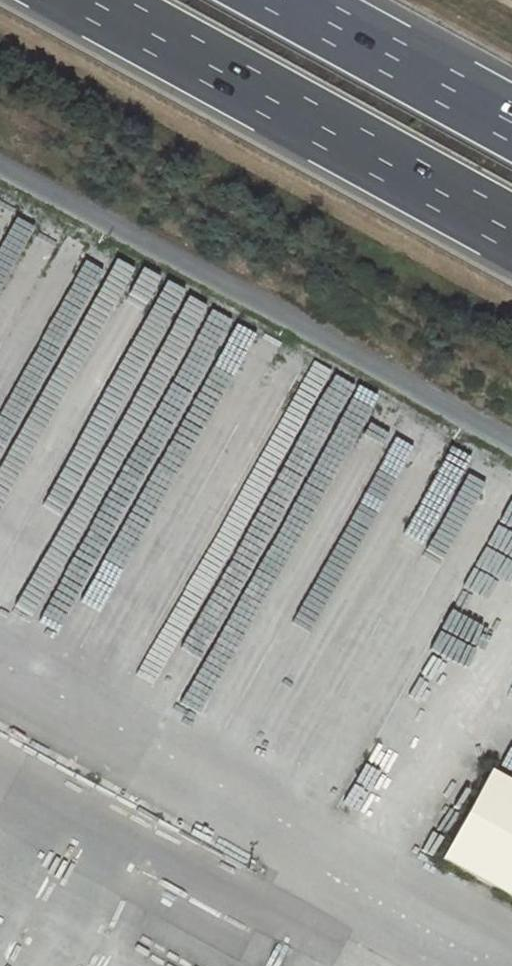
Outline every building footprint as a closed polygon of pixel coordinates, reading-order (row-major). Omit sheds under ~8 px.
[(482,489),(491,469),(474,460),(464,480),(482,489)] [(496,524),(511,535),(511,497),(505,507),(506,507),(496,524)] [(472,560),(452,601),(478,614),(488,594),(490,595),(500,574),(472,560)] [(467,638),(477,620),(451,605),(441,622),(467,638)] [(483,770),(434,861),(511,902),(511,785),(483,770)]
